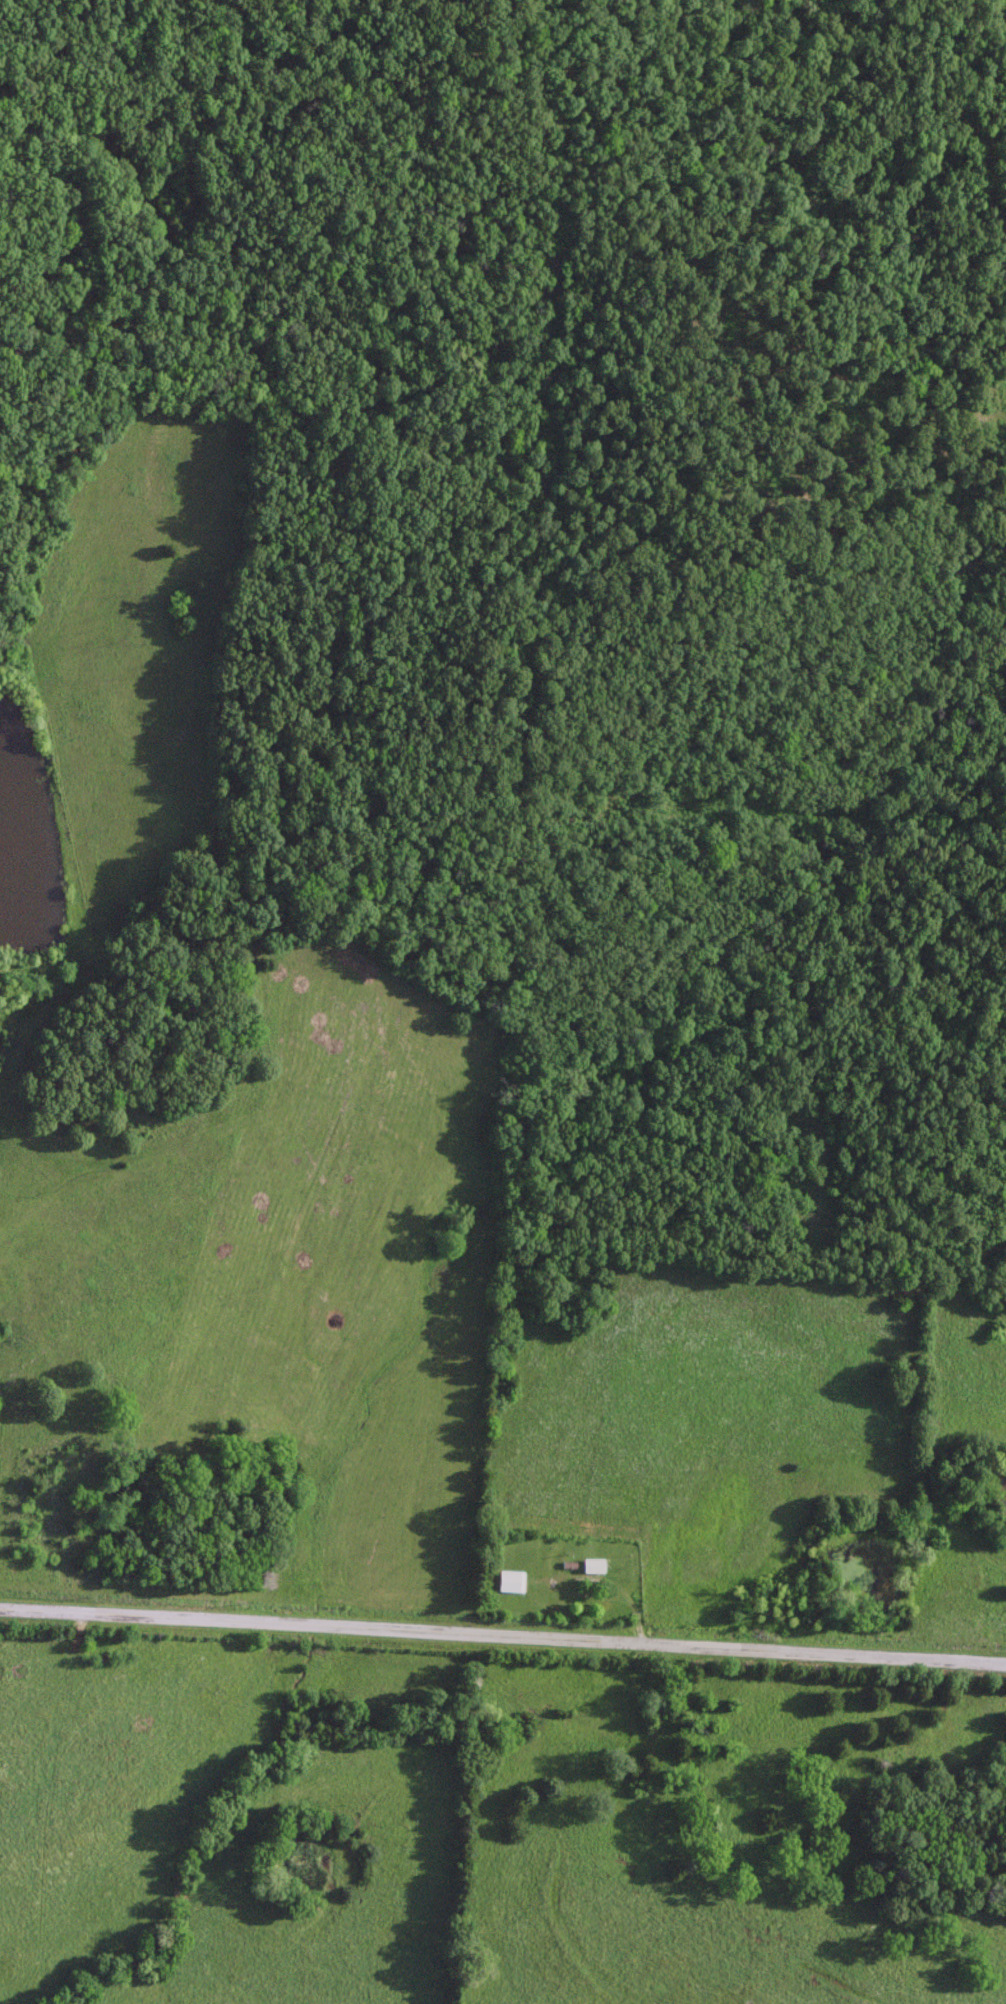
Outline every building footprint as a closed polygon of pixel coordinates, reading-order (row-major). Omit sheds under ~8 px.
[(583,1571),(602,1571),(602,1559),(583,1559),(583,1571)] [(522,1591),(522,1570),(498,1570),(498,1591),(522,1591)]
